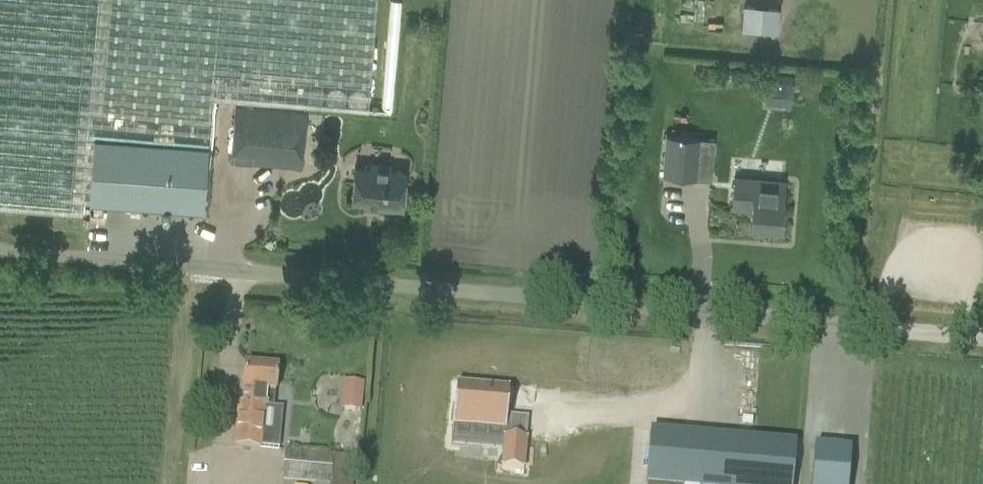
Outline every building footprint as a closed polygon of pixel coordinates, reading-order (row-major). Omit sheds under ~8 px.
[(91,202),(96,134),(209,144),(213,99),(306,106),(368,112),(377,0),(0,0),(0,209),(82,215),(83,201),(91,202)] [(767,81),(766,104),(792,106),(793,82),(767,81)] [(236,105),(231,159),(301,166),(306,111),(236,105)] [(91,202),(204,211),(209,144),(96,134),(91,202)] [(664,176),(696,179),(700,139),(668,136),(664,176)] [(366,207),(402,210),(405,172),(355,167),(352,201),(366,202),(366,207)] [(752,209),(751,226),(781,228),(783,202),(782,202),(784,182),(735,177),(732,207),(752,209)] [(274,409),(275,393),(278,369),(246,366),(243,390),(245,390),(243,405),(240,404),(236,447),(279,451),(283,409),(274,409)] [(360,412),(363,383),(340,381),(338,410),(360,412)] [(503,393),(451,389),(448,429),(500,433),(503,393)] [(651,433),(647,483),(792,483),(795,446),(651,433)] [(497,471),(517,473),(519,443),(499,441),(497,471)] [(820,483),(857,483),(860,452),(824,449),(820,483)] [(334,456),(285,452),(283,480),(330,483),(331,483),(334,456)]
